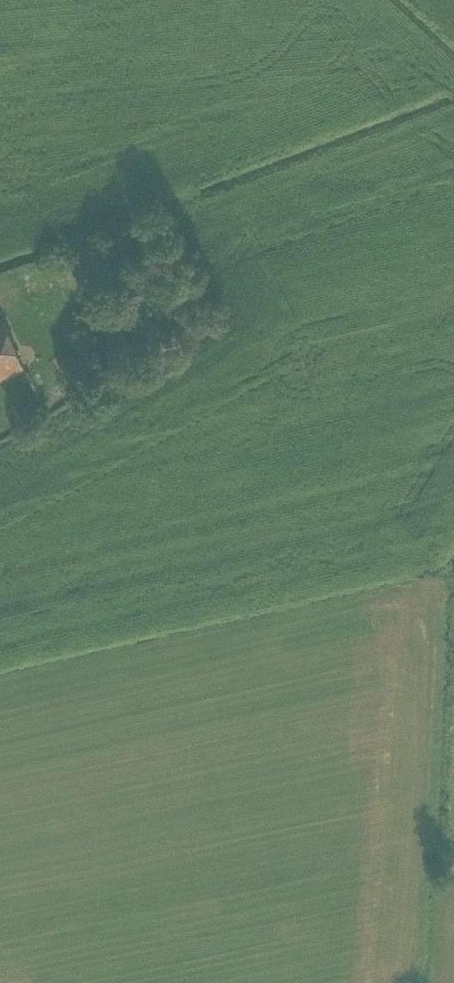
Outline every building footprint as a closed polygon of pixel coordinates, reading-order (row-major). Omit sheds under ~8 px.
[(24,368),(4,324),(0,325),(0,379),(24,368)]
